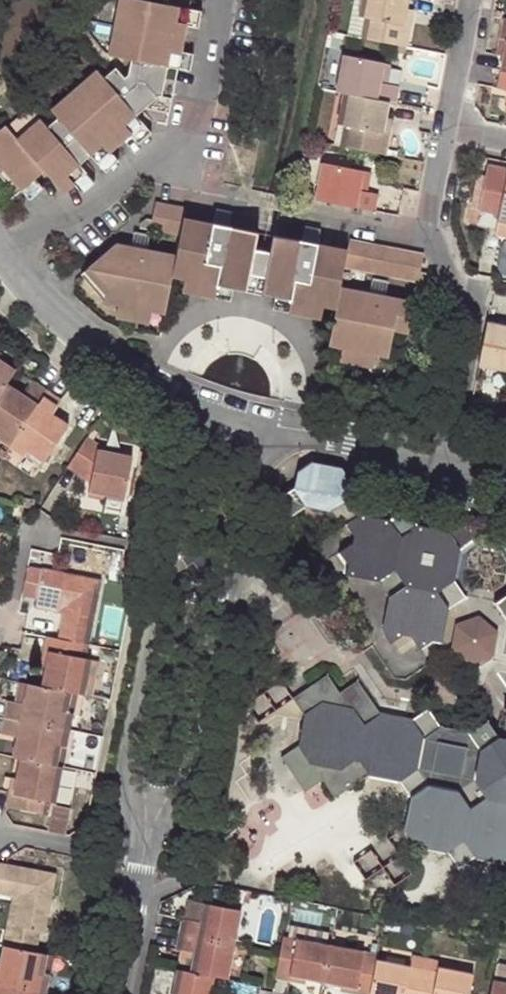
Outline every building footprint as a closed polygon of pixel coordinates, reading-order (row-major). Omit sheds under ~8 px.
[(187,24),(190,7),(191,0),(117,0),(107,53),(130,58),(127,72),(124,75),(115,65),(103,75),(96,68),(50,107),(57,115),(46,124),(39,116),(15,137),(3,123),(0,126),(0,166),(2,169),(0,171),(0,185),(10,197),(21,188),(35,176),(44,169),(62,190),(73,181),(86,170),(79,163),(90,153),(97,161),(110,150),(130,133),(143,122),(136,113),(148,103),(159,94),(172,97),(179,67),(182,50),(187,24)] [(346,33),(361,35),(365,16),(357,15),(360,0),(353,0),(346,33)] [(402,23),(405,9),(406,0),(360,0),(357,15),(365,16),(361,35),(360,37),(406,46),(410,24),(402,23)] [(190,7),(187,24),(199,26),(202,9),(190,7)] [(405,9),(402,23),(410,24),(412,10),(405,9)] [(499,40),(496,55),(503,56),(505,42),(499,40)] [(182,50),(179,67),(190,69),(194,52),(182,50)] [(343,54),(335,91),(343,92),(387,101),(394,102),(398,85),(386,83),(379,82),(383,62),(343,54)] [(386,83),(390,64),(383,62),(379,82),(386,83)] [(501,71),(500,73),(498,87),(505,89),(505,72),(501,71)] [(384,118),(387,101),(343,92),(337,123),(344,125),(340,146),(385,154),(389,133),(381,131),(384,118)] [(148,103),(161,107),(172,97),(159,94),(148,103)] [(381,131),(389,133),(391,120),(384,118),(381,131)] [(138,142),(151,131),(143,122),(130,133),(138,142)] [(110,150),(97,161),(105,171),(118,159),(110,150)] [(323,157),(315,199),(374,210),(377,193),(366,191),(358,189),(363,165),(323,157)] [(366,191),(370,167),(363,165),(358,189),(366,191)] [(488,165),(481,203),(479,209),(500,213),(498,220),(505,221),(505,168),(488,165)] [(86,170),(73,181),(81,191),(94,180),(86,170)] [(29,198),(43,186),(35,176),(21,188),(29,198)] [(246,290),(254,248),(257,231),(227,225),(212,222),(182,216),(184,206),(154,200),(151,217),(144,216),(138,221),(136,226),(177,235),(173,254),(146,249),(129,246),(128,246),(115,243),(89,266),(108,288),(105,300),(119,304),(135,307),(152,310),(163,313),(171,275),(185,278),(200,281),(216,284),(232,287),(246,290)] [(477,223),(479,209),(481,203),(473,201),(469,221),(477,223)] [(230,210),(215,207),(212,222),(227,225),(230,210)] [(505,237),(505,221),(498,220),(496,235),(505,237)] [(320,227),(304,224),(302,240),(317,243),(320,227)] [(148,235),(132,231),(129,246),(146,249),(148,235)] [(302,240),(273,234),(269,251),(261,293),(274,296),(290,299),(306,302),(322,305),(334,307),(327,344),(344,347),(361,351),(376,354),(389,357),(395,332),(409,334),(415,302),(386,296),(371,293),(341,287),(345,267),(430,285),(431,281),(427,273),(421,272),(425,254),(350,239),(348,249),(317,243),(302,240)] [(246,290),(261,293),(269,251),(254,248),(246,290)] [(89,266),(81,273),(105,300),(108,288),(89,266)] [(185,278),(182,290),(198,293),(200,281),(185,278)] [(389,282),(374,279),(371,293),(386,296),(389,282)] [(214,296),(216,284),(200,281),(198,293),(214,296)] [(229,299),(232,287),(216,284),(214,296),(229,299)] [(274,296),(272,308),(288,311),(290,299),(274,296)] [(290,299),(288,311),(304,314),(306,302),(290,299)] [(304,314),(319,317),(322,305),(306,302),(304,314)] [(135,307),(119,304),(116,315),(133,319),(135,307)] [(135,307),(133,319),(150,322),(152,310),(135,307)] [(487,323),(479,366),(505,371),(505,327),(487,323)] [(355,375),(357,363),(358,363),(361,351),(344,347),(341,360),(343,360),(340,372),(355,375)] [(373,366),(376,354),(361,351),(358,363),(373,366)] [(7,383),(16,370),(0,359),(0,393),(7,383)] [(0,393),(0,439),(10,446),(47,391),(33,382),(25,394),(23,397),(17,393),(19,390),(7,383),(0,393)] [(28,450),(45,462),(70,425),(58,417),(56,419),(51,416),(53,413),(61,400),(47,391),(10,446),(25,456),(28,450)] [(100,446),(87,437),(67,467),(90,482),(89,492),(105,495),(125,499),(133,458),(99,450),(100,446)] [(25,456),(42,468),(45,462),(28,450),(25,456)] [(137,471),(155,474),(157,462),(152,453),(141,451),(137,471)] [(350,484),(340,469),(310,463),(296,475),(293,489),(276,500),(288,518),(305,506),(328,511),(340,529),(345,526),(352,536),(350,544),(338,552),(346,565),(344,575),(376,582),(389,600),(382,631),(390,643),(402,635),(411,636),(419,649),(432,640),(443,642),(449,611),(466,600),(460,590),(454,582),(460,551),(476,539),(464,522),(447,534),(419,529),(406,511),(387,523),(359,517),(347,499),(350,484)] [(87,497),(104,500),(105,495),(89,492),(87,497)] [(505,545),(476,539),(460,551),(454,582),(460,590),(467,586),(462,579),(467,556),(478,549),(502,554),(505,560),(505,545)] [(36,598),(42,569),(27,566),(21,596),(36,598)] [(59,638),(87,644),(100,580),(42,569),(36,598),(65,604),(64,611),(59,638)] [(504,598),(496,604),(505,619),(505,597),(504,598)] [(65,604),(36,598),(35,605),(64,611),(65,604)] [(478,616),(456,625),(452,648),(470,664),(492,655),(497,632),(478,616)] [(76,693),(83,694),(90,658),(85,657),(87,644),(59,638),(46,636),(43,649),(43,650),(49,651),(46,666),(42,686),(69,691),(76,693)] [(49,651),(43,650),(40,665),(46,666),(49,651)] [(98,660),(90,658),(83,694),(91,696),(98,660)] [(497,738),(486,722),(469,734),(481,751),(475,781),(459,792),(428,786),(416,769),(422,738),(439,727),(427,710),(409,722),(380,716),(356,681),(338,693),(326,676),(291,699),(304,716),(297,746),(281,757),(305,792),(322,781),(334,799),(369,775),(399,781),(410,798),(404,828),(416,846),(447,852),(458,869),(476,858),(505,863),(505,864),(505,740),(497,738)] [(19,681),(15,702),(23,704),(27,683),(19,681)] [(66,711),(69,691),(42,686),(27,683),(23,704),(15,702),(7,700),(4,717),(68,729),(72,712),(66,711)] [(69,691),(66,711),(72,712),(76,693),(69,691)] [(65,747),(68,729),(4,717),(1,733),(17,736),(12,757),(20,758),(55,765),(59,746),(65,747)] [(422,738),(416,769),(428,786),(459,792),(475,781),(481,751),(469,734),(439,727),(422,738)] [(55,765),(61,766),(65,747),(59,746),(55,765)] [(54,804),(61,766),(55,765),(20,758),(16,779),(13,793),(9,792),(6,807),(51,816),(48,831),(65,835),(71,807),(54,804)] [(13,793),(16,779),(5,776),(3,786),(10,787),(9,792),(13,793)] [(44,932),(56,873),(2,863),(0,862),(0,893),(13,896),(20,897),(15,926),(44,932)] [(252,892),(238,889),(235,901),(249,904),(252,892)] [(20,897),(13,896),(4,945),(40,952),(44,932),(15,926),(20,897)] [(182,918),(179,934),(233,944),(241,910),(188,899),(184,918),(182,918)] [(233,944),(179,934),(176,950),(181,951),(193,953),(190,971),(213,976),(227,979),(233,944)] [(283,937),(280,953),(275,978),(290,980),(291,975),(301,977),(323,981),(330,946),(283,937)] [(47,953),(40,952),(4,945),(0,963),(0,982),(45,991),(49,975),(42,973),(47,953)] [(376,960),(377,955),(330,946),(323,981),(344,985),(355,988),(354,993),(358,993),(369,993),(376,960)] [(193,953),(181,951),(177,969),(190,971),(193,953)] [(49,975),(53,954),(47,953),(42,973),(49,975)] [(423,970),(376,960),(369,993),(418,993),(423,970)] [(436,972),(423,970),(418,993),(469,993),(473,975),(437,968),(436,972)] [(190,971),(177,969),(172,993),(210,993),(213,976),(190,971)] [(45,991),(0,982),(0,993),(45,993),(45,991)] [(492,982),(490,993),(505,993),(505,984),(492,982)]
